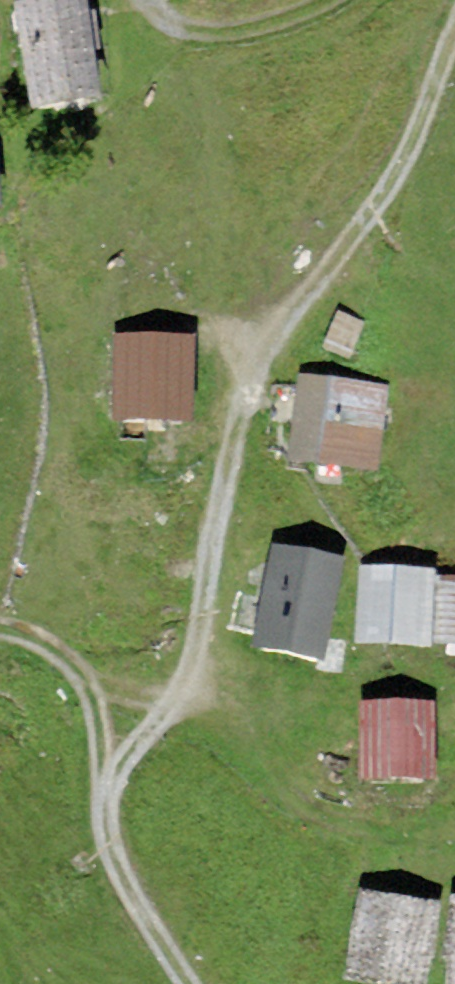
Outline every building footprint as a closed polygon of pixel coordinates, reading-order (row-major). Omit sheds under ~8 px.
[(102,116),(86,2),(15,12),(30,125),(102,116)] [(352,355),(364,323),(336,313),(325,345),(352,355)] [(186,346),(105,341),(99,426),(180,432),(186,346)] [(378,478),(388,386),(296,376),(286,468),(378,478)] [(323,679),(344,567),(272,554),(251,666),(323,679)] [(435,579),(435,575),(357,574),(355,660),(434,661),(434,651),(435,579)] [(435,579),(434,651),(454,652),(454,579),(435,579)] [(435,789),(434,707),(360,708),(361,790),(435,789)] [(442,908),(359,896),(346,983),(430,983),(442,908)] [(450,902),(445,983),(454,983),(454,903),(450,902)]
